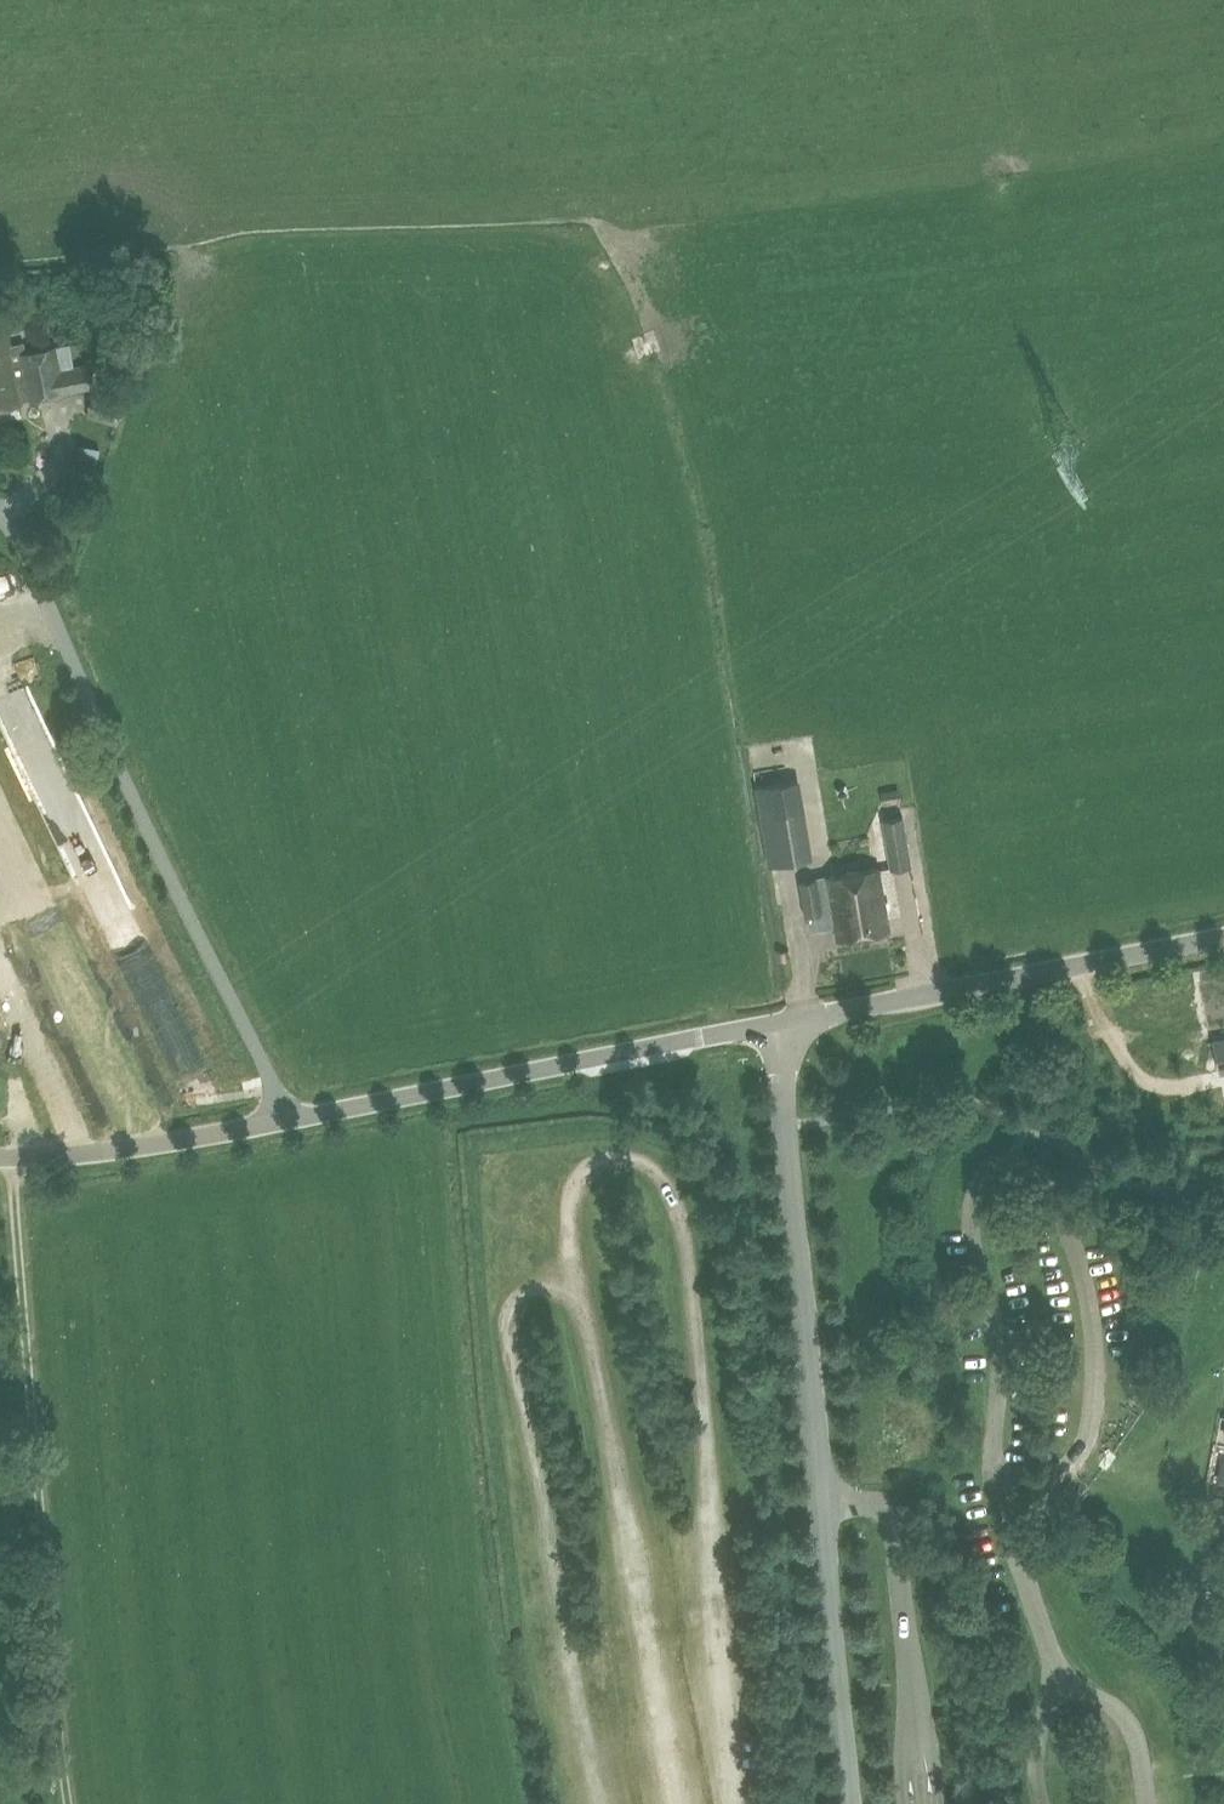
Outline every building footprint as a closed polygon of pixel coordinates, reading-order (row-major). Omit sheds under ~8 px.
[(30,398),(20,352),(25,351),(23,341),(11,343),(8,328),(0,330),(0,406),(20,402),(20,400),(30,398)] [(30,398),(30,401),(96,387),(90,360),(75,364),(71,342),(25,351),(20,352),(30,398)] [(94,393),(87,418),(117,425),(123,401),(94,393)] [(19,576),(16,565),(0,570),(0,583),(19,576)] [(44,640),(28,647),(34,661),(50,655),(44,640)] [(893,791),(895,804),(914,802),(912,789),(893,791)] [(800,813),(760,820),(768,865),(808,858),(800,813)] [(890,869),(911,865),(903,817),(882,820),(890,869)] [(828,884),(820,886),(824,912),(824,916),(833,914),(837,938),(889,929),(878,867),(827,876),(828,884)] [(798,880),(803,915),(824,912),(818,877),(798,880)] [(931,957),(938,969),(960,957),(953,946),(931,957)] [(202,1090),(234,1075),(203,1010),(171,1024),(202,1090)]
